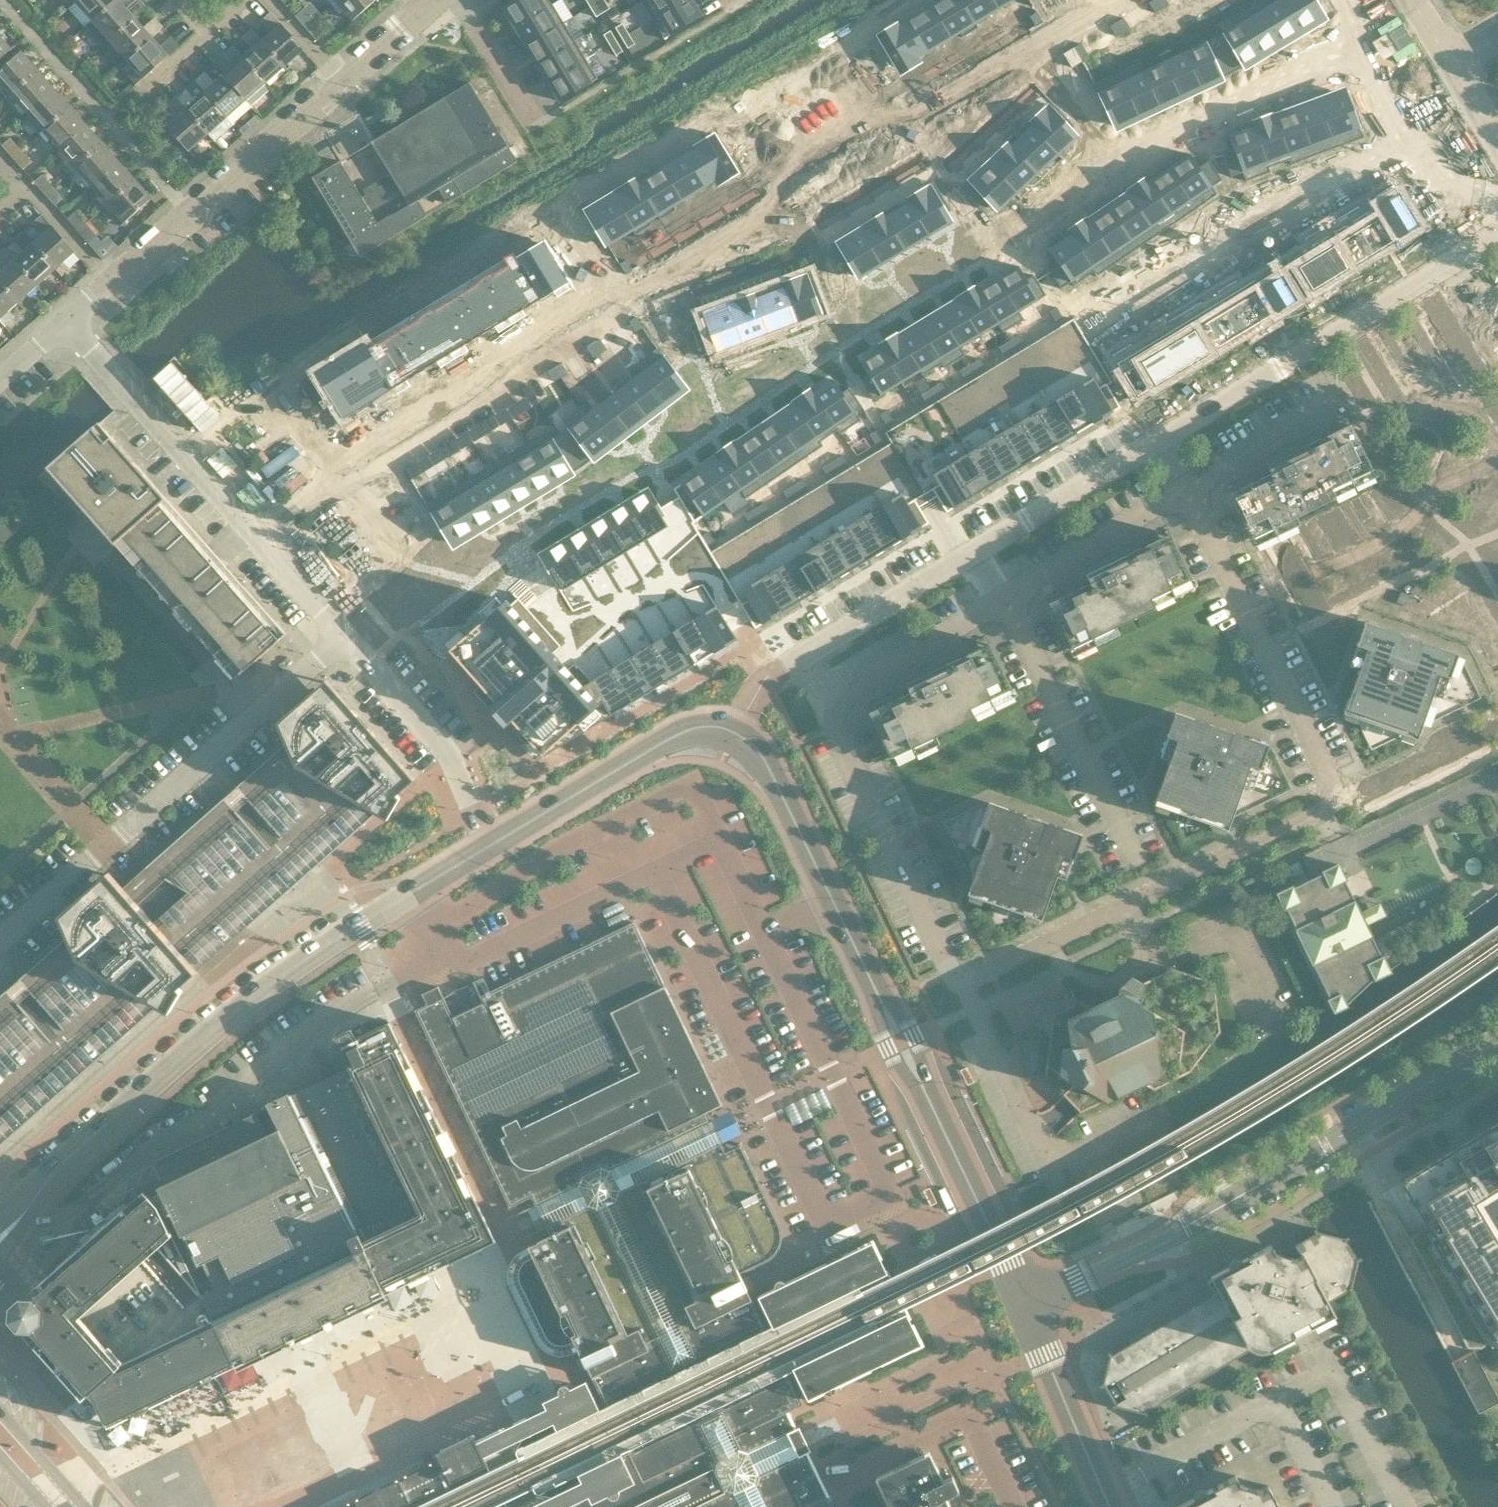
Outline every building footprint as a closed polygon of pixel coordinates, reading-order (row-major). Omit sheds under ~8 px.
[(68,9),(85,28),(116,0),(78,0),(75,2),(68,9)] [(135,17),(146,8),(139,0),(136,0),(127,8),(120,0),(116,0),(85,28),(102,47),(109,40),(135,17)] [(337,2),(353,21),(376,0),(339,0),(337,2)] [(553,4),(550,0),(516,0),(504,8),(515,27),(553,4)] [(603,13),(610,9),(605,0),(602,0),(597,3),(603,13)] [(641,1),(652,20),(685,0),(643,0),(641,1)] [(652,20),(664,39),(702,16),(692,0),(685,0),(652,20)] [(930,6),(949,37),(951,39),(960,34),(963,38),(978,29),(960,0),(939,0),(930,6)] [(978,29),(978,28),(979,29),(1003,15),(1000,10),(999,7),(994,0),(960,0),(978,29)] [(999,7),(1000,10),(1016,0),(994,0),(999,7)] [(1149,3),(1155,13),(1162,9),(1159,3),(1157,0),(1154,0),(1149,3)] [(1159,3),(1162,9),(1169,5),(1166,0),(1157,0),(1159,3)] [(1258,1),(1283,43),(1286,42),(1286,41),(1300,33),(1303,31),(1284,0),(1260,0),(1258,1)] [(1303,31),(1306,30),(1305,30),(1314,24),(1323,19),(1312,0),(1284,0),(1303,31)] [(1258,1),(1238,13),(1264,55),(1266,53),(1280,45),(1283,43),(1258,1)] [(596,17),(603,13),(597,3),(590,7),(596,17)] [(553,4),(515,27),(526,45),(564,23),(553,4)] [(930,6),(906,21),(926,54),(951,39),(949,37),(930,6)] [(296,17),(306,29),(315,21),(304,9),(296,17)] [(262,41),(285,67),(304,50),(281,24),(271,13),(270,14),(271,14),(262,22),(272,32),(262,41)] [(1037,13),(1030,17),(1036,27),(1043,23),(1037,13)] [(1215,38),(1234,73),(1247,65),(1261,57),(1264,55),(1238,13),(1218,25),(1223,33),(1215,38)] [(144,27),(135,17),(109,40),(126,59),(152,36),(162,27),(154,18),(144,27)] [(1124,18),(1117,22),(1123,33),(1130,29),(1124,18)] [(325,33),(315,21),(306,29),(317,41),(325,33)] [(906,21),(877,38),(890,60),(893,58),(900,69),(908,64),(909,65),(926,54),(906,21)] [(1117,22),(1110,26),(1116,37),(1123,33),(1117,22)] [(538,64),(575,41),(564,23),(526,45),(538,64)] [(615,28),(622,38),(629,34),(622,24),(615,28)] [(285,67),(262,41),(252,30),(243,38),(253,49),(243,58),(266,84),(285,67)] [(604,35),(610,45),(617,41),(611,31),(604,35)] [(635,44),(629,34),(622,38),(628,49),(635,44)] [(12,50),(0,36),(0,60),(12,50)] [(152,36),(126,59),(143,79),(169,56),(180,46),(180,45),(179,45),(171,37),(161,46),(152,36)] [(1215,38),(1184,53),(1185,54),(1201,88),(1234,73),(1215,38)] [(538,64),(549,82),(586,60),(575,41),(538,64)] [(617,41),(610,45),(616,56),(623,52),(617,41)] [(1081,44),(1074,48),(1081,59),(1088,55),(1081,44)] [(266,84),(243,58),(233,47),(224,55),(233,66),(224,75),(247,101),(266,84)] [(1074,48),(1064,54),(1072,68),(1082,62),(1074,48)] [(11,94),(38,70),(21,52),(0,70),(0,82),(11,94)] [(1184,53),(1164,62),(1180,98),(1201,88),(1185,54),(1184,53)] [(586,60),(549,82),(560,102),(598,79),(586,60)] [(1140,63),(1139,63),(1159,106),(1160,108),(1180,98),(1164,62),(1144,72),(1140,63)] [(1139,63),(1118,73),(1139,118),(1160,108),(1159,106),(1139,63)] [(247,101),(224,75),(214,64),(204,73),(214,83),(204,91),(228,118),(247,101)] [(54,89),(38,70),(11,94),(27,113),(54,89)] [(1118,73),(1094,84),(1104,107),(1107,105),(1117,128),(1139,118),(1118,73)] [(195,99),(185,108),(209,135),(215,141),(234,125),(228,118),(204,91),(195,81),(186,89),(195,99)] [(364,201),(340,161),(312,178),(360,257),(427,216),(418,202),(453,180),(462,195),(518,162),(470,83),(371,143),(395,182),(380,191),(376,184),(365,191),(369,198),(364,201)] [(70,107),(54,89),(27,113),(43,131),(70,107)] [(1343,93),(1320,102),(1337,148),(1358,140),(1364,138),(1353,119),(1343,93)] [(209,135),(185,108),(176,98),(167,106),(176,116),(166,125),(189,152),(209,135)] [(1320,102),(1298,110),(1315,156),(1337,148),(1320,102)] [(1055,105),(1032,126),(1059,155),(1061,153),(1061,152),(1075,139),(1068,132),(1074,126),(1055,105)] [(59,149),(86,125),(70,107),(43,131),(59,149)] [(1286,110),(1273,114),(1292,165),(1315,156),(1298,110),(1288,114),(1286,110)] [(1262,123),(1253,127),(1270,173),(1269,168),(1289,160),(1291,165),(1292,165),(1273,114),(1275,119),(1273,119),(1272,115),(1261,119),(1262,123)] [(103,144),(86,125),(59,149),(75,168),(103,144)] [(1032,126),(1011,145),(1016,150),(1038,174),(1059,155),(1032,126)] [(1234,151),(1223,155),(1231,177),(1243,173),(1246,182),(1265,174),(1270,173),(1253,127),(1229,136),(1234,151)] [(701,144),(688,152),(708,186),(726,175),(725,175),(733,170),(726,159),(729,157),(716,135),(701,144)] [(2,146),(13,158),(21,150),(10,138),(2,146)] [(998,158),(990,165),(1017,194),(1030,182),(1035,176),(1036,177),(1038,174),(1016,150),(1011,145),(1010,147),(1006,143),(995,155),(998,158)] [(92,186),(119,162),(103,144),(75,168),(92,186)] [(1370,147),(1359,154),(1363,161),(1374,154),(1370,147)] [(32,162),(21,150),(13,158),(23,170),(32,162)] [(688,152),(663,167),(684,201),(708,186),(688,152)] [(1190,154),(1169,168),(1197,209),(1217,195),(1212,187),(1222,180),(1209,161),(1199,168),(1190,154)] [(1377,159),(1367,166),(1371,173),(1382,166),(1377,159)] [(193,160),(187,164),(196,174),(201,169),(193,160)] [(135,180),(119,162),(92,186),(108,204),(135,180)] [(980,168),(964,183),(987,208),(993,202),(1000,209),(1014,196),(1015,196),(1017,194),(990,165),(983,171),(980,168)] [(663,167),(639,182),(662,220),(676,211),(674,207),(684,201),(663,167)] [(1169,168),(1149,182),(1162,200),(1177,222),(1197,209),(1169,168)] [(1327,168),(1321,172),(1327,183),(1333,179),(1327,168)] [(1321,172),(1314,176),(1320,187),(1327,183),(1321,172)] [(34,182),(45,194),(53,187),(43,175),(34,182)] [(1348,177),(1342,181),(1348,191),(1354,187),(1348,177)] [(135,180),(108,204),(124,223),(151,199),(135,180)] [(1342,181),(1335,185),(1341,195),(1348,191),(1342,181)] [(635,184),(614,197),(637,235),(652,226),(649,222),(658,216),(661,220),(662,220),(639,182),(635,184)] [(918,198),(910,202),(930,236),(933,234),(949,224),(944,216),(951,211),(934,182),(915,193),(918,198)] [(1138,184),(1128,191),(1131,194),(1130,195),(1148,222),(1157,236),(1177,222),(1162,200),(1149,182),(1141,188),(1138,184)] [(1393,185),(1375,196),(1378,201),(1400,238),(1419,227),(1393,185)] [(64,199),(53,187),(45,194),(55,206),(64,199)] [(1111,208),(1110,209),(1129,237),(1137,249),(1157,236),(1148,222),(1130,195),(1129,195),(1127,191),(1116,199),(1118,203),(1111,208)] [(1285,193),(1279,197),(1285,208),(1292,204),(1285,193)] [(1358,207),(1357,207),(1361,212),(1383,249),(1400,238),(1378,201),(1375,196),(1374,197),(1379,205),(1369,211),(1363,215),(1358,207)] [(614,197),(588,212),(609,246),(633,231),(636,235),(637,235),(614,197)] [(1279,197),(1272,202),(1278,212),(1285,208),(1279,197)] [(1313,198),(1307,202),(1313,212),(1319,208),(1313,198)] [(889,215),(885,217),(893,231),(906,251),(930,236),(910,202),(901,208),(898,204),(886,211),(889,215)] [(1307,202),(1300,206),(1306,217),(1313,212),(1307,202)] [(1357,207),(1340,217),(1343,223),(1365,259),(1383,249),(1361,212),(1357,207)] [(1110,209),(1090,222),(1117,263),(1137,249),(1129,237),(1110,209)] [(67,219),(77,231),(86,224),(75,212),(67,219)] [(43,234),(33,243),(56,269),(75,253),(52,226),(42,215),(41,216),(42,216),(33,224),(43,234)] [(885,217),(860,232),(881,266),(906,251),(893,231),(885,217)] [(1340,217),(1323,228),(1326,233),(1348,270),(1365,259),(1343,223),(1340,217)] [(1078,230),(1070,235),(1097,276),(1117,263),(1090,222),(1088,223),(1086,219),(1076,226),(1078,230)] [(96,236),(86,224),(77,231),(88,243),(96,236)] [(1270,224),(1263,228),(1269,239),(1276,235),(1270,224)] [(1263,228),(1256,233),(1262,243),(1269,239),(1263,228)] [(1323,228),(1305,239),(1308,244),(1331,281),(1348,270),(1326,233),(1323,228)] [(850,233),(832,244),(849,273),(856,269),(861,277),(878,267),(878,268),(881,266),(860,232),(853,237),(850,233)] [(1221,232),(1215,236),(1221,247),(1228,243),(1221,232)] [(24,251),(14,260),(37,286),(56,269),(33,243),(24,233),(14,241),(24,251)] [(1058,263),(1048,270),(1061,289),(1071,282),(1074,286),(1080,296),(1100,283),(1096,277),(1097,276),(1070,235),(1049,250),(1058,263)] [(96,236),(88,243),(103,259),(111,252),(96,236)] [(1215,236),(1208,241),(1214,251),(1221,247),(1215,236)] [(1309,247),(1284,263),(1300,289),(1307,284),(1312,292),(1331,281),(1308,244),(1305,239),(1304,239),(1309,247)] [(366,344),(317,373),(332,397),(337,394),(350,415),(371,402),(371,403),(394,388),(484,334),(568,283),(545,244),(531,253),(530,251),(519,258),(516,254),(517,254),(516,253),(505,259),(506,260),(367,345),(366,344)] [(0,272),(0,282),(18,303),(37,286),(14,260),(5,249),(0,254),(0,263),(5,268),(0,272)] [(1226,251),(1219,255),(1225,265),(1232,261),(1226,251)] [(1180,257),(1174,261),(1176,264),(1180,271),(1186,268),(1180,257)] [(626,260),(620,264),(626,275),(633,270),(626,260)] [(1174,261),(1167,265),(1173,276),(1180,271),(1176,264),(1174,261)] [(1208,261),(1202,265),(1208,276),(1215,272),(1208,261)] [(1276,267),(1258,278),(1278,312),(1296,301),(1292,294),(1300,289),(1284,263),(1276,267)] [(1202,265),(1195,270),(1201,280),(1208,276),(1202,265)] [(1018,266),(998,278),(1024,321),(1024,320),(1019,312),(1046,296),(1034,275),(1027,280),(1018,266)] [(792,284),(783,287),(797,324),(800,323),(818,316),(815,306),(823,304),(811,272),(790,280),(792,284)] [(998,278),(979,290),(1004,332),(1024,321),(998,278)] [(1236,280),(1235,281),(1261,323),(1278,312),(1258,278),(1241,289),(1236,280)] [(1223,288),(1218,291),(1243,333),(1249,330),(1261,323),(1235,281),(1223,288)] [(18,303),(0,282),(0,319),(18,303)] [(1139,282),(1133,286),(1135,289),(1139,296),(1145,292),(1139,282)] [(1174,282),(1167,286),(1173,297),(1180,293),(1174,282)] [(1133,286),(1126,290),(1132,300),(1139,296),(1135,289),(1133,286)] [(1167,286),(1160,291),(1166,301),(1173,297),(1167,286)] [(783,287),(756,297),(759,304),(770,334),(797,324),(783,287)] [(968,291),(958,298),(960,301),(959,302),(980,336),(998,325),(1003,333),(1004,332),(979,290),(971,295),(968,291)] [(1218,291),(1200,302),(1203,307),(1226,344),(1243,333),(1218,291)] [(1477,295),(1470,299),(1473,304),(1480,300),(1477,295)] [(756,297),(729,307),(743,345),(770,334),(759,304),(756,297)] [(947,309),(940,314),(965,356),(966,355),(961,347),(980,336),(959,302),(956,299),(945,306),(947,309)] [(1200,302),(1183,312),(1186,317),(1208,355),(1226,344),(1203,307),(1200,302)] [(1139,303),(1132,307),(1138,318),(1145,314),(1139,303)] [(719,306),(699,314),(711,346),(719,343),(722,352),(740,346),(743,345),(729,307),(721,311),(719,306)] [(1057,307),(1050,312),(1056,322),(1063,318),(1057,307)] [(1132,307),(1125,312),(1131,322),(1138,318),(1132,307)] [(1183,312),(1165,323),(1169,328),(1191,365),(1208,355),(1186,317),(1183,312)] [(1088,313),(1081,317),(1087,327),(1094,323),(1088,313)] [(940,314),(920,326),(945,368),(965,356),(940,314)] [(637,317),(630,321),(636,332),(643,328),(637,317)] [(538,598),(527,608),(591,680),(592,681),(613,668),(633,656),(654,644),(674,631),(695,619),(716,606),(728,625),(746,614),(735,595),(761,579),(779,568),(796,558),(813,547),(831,537),(848,526),(866,515),(883,505),(909,489),(919,507),(937,497),(926,479),(952,463),(970,453),(987,442),(1005,431),(1022,421),(1040,410),(1057,400),(1075,389),(1100,374),(1107,386),(1112,383),(1073,319),(1039,339),(885,433),(891,443),(710,552),(708,547),(707,547),(701,536),(693,523),(694,523),(689,514),(668,527),(647,539),(627,552),(606,564),(586,577),(561,592),(557,586),(538,598)] [(1165,323),(1148,334),(1151,339),(1173,376),(1191,365),(1169,328),(1165,323)] [(919,326),(900,337),(923,375),(942,364),(944,368),(945,368),(920,326),(919,326)] [(1098,329),(1090,333),(1097,343),(1104,339),(1098,329)] [(1131,344),(1134,349),(1156,386),(1173,376),(1151,339),(1148,334),(1147,334),(1152,343),(1136,352),(1131,344)] [(889,345),(881,349),(901,383),(920,372),(922,376),(923,375),(900,337),(899,338),(897,335),(887,341),(889,345)] [(1019,335),(1009,341),(1014,348),(1024,342),(1019,335)] [(601,339),(594,343),(600,354),(607,350),(601,339)] [(1009,341),(999,347),(1003,354),(1014,348),(1009,341)] [(594,343),(587,348),(593,358),(600,354),(594,343)] [(1117,364),(1111,367),(1118,379),(1124,376),(1137,398),(1156,386),(1134,349),(1131,344),(1112,355),(1117,364)] [(658,348),(636,365),(666,404),(685,389),(670,370),(672,368),(658,348)] [(881,349),(861,362),(865,369),(869,375),(865,378),(861,380),(874,400),(901,383),(881,349)] [(980,359),(970,365),(974,372),(984,366),(980,359)] [(562,363),(555,367),(561,377),(568,373),(562,363)] [(641,373),(624,386),(648,418),(666,404),(636,365),(635,365),(641,373)] [(970,365),(960,371),(964,378),(974,372),(970,365)] [(555,367),(548,371),(554,382),(561,377),(555,367)] [(1100,374),(1075,389),(1095,423),(1121,408),(1107,386),(1100,374)] [(924,377),(915,382),(921,393),(930,387),(924,377)] [(833,380),(814,393),(841,434),(861,421),(855,412),(863,408),(849,388),(842,393),(833,380)] [(941,382),(931,388),(935,395),(945,389),(941,382)] [(528,383),(520,388),(527,398),(534,394),(528,383)] [(621,388),(605,400),(630,431),(648,418),(624,386),(621,388)] [(931,388),(921,395),(925,401),(935,395),(931,388)] [(1075,389),(1057,400),(1078,434),(1095,423),(1075,389)] [(803,395),(794,402),(796,405),(795,406),(822,447),(823,446),(820,442),(833,433),(838,430),(840,434),(841,434),(814,393),(806,399),(803,395)] [(909,396),(886,409),(887,410),(893,420),(915,406),(909,396)] [(582,405),(582,406),(611,445),(630,431),(605,400),(588,413),(582,405)] [(1057,400),(1040,410),(1060,444),(1078,434),(1057,400)] [(783,414),(776,419),(790,439),(799,452),(804,459),(822,447),(795,406),(792,403),(781,410),(783,414)] [(561,434),(583,467),(611,445),(582,406),(563,420),(568,428),(561,434)] [(887,410),(880,415),(886,425),(893,421),(893,420),(887,410)] [(1040,410),(1022,421),(1043,455),(1060,444),(1040,410)] [(493,415),(486,419),(492,430),(499,426),(493,415)] [(486,419),(479,424),(486,434),(492,430),(486,419)] [(776,419),(757,432),(785,472),(804,459),(799,452),(790,439),(776,419)] [(1022,421),(1005,431),(1025,465),(1043,455),(1022,421)] [(100,423),(49,468),(105,531),(236,679),(287,634),(157,488),(100,423)] [(1331,490),(1372,470),(1350,425),(1307,446),(1308,448),(1293,455),(1289,457),(1284,460),(1281,463),(1277,466),(1274,469),(1272,473),(1229,494),(1251,539),(1335,499),(1331,490)] [(876,430),(870,435),(876,445),(883,441),(876,430)] [(547,431),(527,443),(553,485),(583,467),(561,434),(552,439),(547,431)] [(1005,431),(987,442),(1008,476),(1025,465),(1005,431)] [(757,432),(738,445),(766,485),(785,472),(757,432)] [(454,439),(447,443),(453,453),(460,449),(454,439)] [(727,452),(720,458),(742,490),(747,498),(766,485),(738,445),(737,446),(734,442),(725,449),(727,452)] [(987,442),(970,453),(990,486),(1008,476),(987,442)] [(447,443),(440,447),(447,457),(453,453),(447,443)] [(527,443),(508,455),(533,497),(553,485),(527,443)] [(970,453),(952,463),(973,497),(990,486),(970,453)] [(508,455),(488,467),(514,509),(533,497),(508,455)] [(842,456),(833,462),(837,469),(847,463),(842,456)] [(720,458),(701,470),(723,503),(724,502),(732,514),(748,503),(740,491),(741,491),(746,499),(747,498),(742,490),(720,458)] [(833,462),(822,468),(826,475),(837,469),(833,462)] [(952,463),(926,479),(937,497),(947,513),(973,497),(952,463)] [(412,464),(404,469),(411,480),(418,475),(412,464)] [(488,467),(469,478),(494,521),(514,509),(488,467)] [(701,470),(674,489),(679,497),(689,514),(694,523),(723,503),(701,470)] [(469,478),(449,490),(475,532),(494,521),(469,478)] [(803,479),(793,485),(798,492),(808,486),(803,479)] [(793,485),(783,492),(787,499),(798,492),(793,485)] [(909,489),(883,505),(904,539),(929,523),(919,507),(909,489)] [(449,490),(426,504),(439,525),(441,524),(454,545),(475,532),(449,490)] [(629,505),(627,506),(647,539),(668,527),(658,510),(655,505),(655,506),(648,493),(629,505)] [(679,497),(658,510),(668,527),(689,514),(679,497)] [(765,503),(754,509),(759,516),(769,510),(765,503)] [(883,505),(866,515),(886,549),(904,539),(883,505)] [(627,506),(607,518),(627,552),(647,539),(627,506)] [(754,509),(744,515),(749,522),(759,516),(754,509)] [(866,515),(848,526),(869,560),(886,549),(866,515)] [(607,518),(586,530),(606,564),(627,552),(607,518)] [(848,526),(831,537),(851,570),(869,560),(848,526)] [(586,530),(566,543),(586,577),(606,564),(586,530)] [(709,532),(701,536),(707,547),(715,542),(709,532)] [(1094,579),(1092,583),(1049,604),(1071,649),(1155,608),(1151,600),(1192,580),(1170,534),(1127,555),(1128,557),(1113,565),(1109,567),(1104,570),(1101,572),(1097,576),(1094,579)] [(831,537),(813,547),(834,581),(851,570),(831,537)] [(562,545),(543,557),(547,563),(544,565),(557,586),(561,592),(586,577),(566,543),(562,545)] [(813,547),(796,558),(816,592),(834,581),(813,547)] [(796,558),(779,568),(799,602),(816,592),(796,558)] [(779,568),(761,579),(781,613),(799,602),(779,568)] [(761,579),(735,595),(746,614),(755,629),(781,613),(761,579)] [(471,632),(450,651),(495,702),(488,708),(505,728),(513,721),(544,756),(613,715),(601,695),(592,681),(591,680),(527,608),(518,598),(511,605),(507,600),(483,621),(471,632)] [(716,606),(695,619),(715,653),(737,640),(728,625),(716,606)] [(695,619),(674,631),(695,665),(715,653),(695,619)] [(1461,658),(1456,657),(1457,654),(1420,641),(1417,648),(1399,641),(1401,635),(1364,622),(1356,646),(1366,649),(1359,669),(1358,669),(1343,714),(1417,739),(1421,726),(1423,726),(1480,699),(1461,658)] [(674,631),(654,644),(674,677),(695,665),(674,631)] [(654,644),(633,656),(654,690),(674,677),(654,644)] [(975,718),(971,709),(1011,689),(990,644),(946,665),(947,667),(933,674),(928,677),(924,679),(920,682),(917,685),(914,688),(912,692),(869,713),(891,759),(975,718)] [(633,656),(613,668),(633,702),(654,690),(633,656)] [(613,668),(592,681),(601,695),(613,715),(633,702),(613,668)] [(287,743),(145,868),(247,928),(377,813),(388,820),(401,798),(398,795),(415,779),(327,680),(278,723),(287,743)] [(1272,749),(1267,747),(1268,745),(1231,732),(1228,738),(1210,732),(1212,725),(1175,712),(1167,736),(1177,740),(1170,760),(1169,760),(1154,805),(1228,830),(1233,816),(1234,817),(1291,789),(1272,749)] [(989,802),(988,804),(984,803),(943,823),(971,880),(973,880),(968,894),(1041,920),(1057,875),(1064,855),(1074,859),(1082,835),(1045,822),(1042,828),(1024,822),(1026,815),(989,802)] [(1304,872),(1299,862),(1281,870),(1286,881),(1304,872)] [(1329,1000),(1335,1013),(1347,1007),(1346,1005),(1375,979),(1375,980),(1391,973),(1383,957),(1382,958),(1345,881),(1346,880),(1339,865),(1323,872),(1324,873),(1294,888),(1293,887),(1278,894),(1285,909),(1286,909),(1330,1000),(1329,1000)] [(159,1006),(170,1012),(183,991),(180,987),(197,972),(119,884),(109,873),(60,915),(67,930),(69,936),(0,996),(0,1146),(159,1006)] [(1265,886),(1255,891),(1260,901),(1270,896),(1265,886)] [(732,1439),(734,1438),(708,1385),(696,1359),(683,1333),(658,1281),(638,1240),(637,1237),(633,1229),(619,1201),(623,1191),(664,1171),(685,1161),(720,1144),(715,1132),(709,1121),(705,1113),(707,1113),(706,1111),(710,1109),(714,1105),(716,1100),(715,1095),(711,1086),(712,1085),(711,1083),(710,1084),(701,1067),(703,1066),(702,1064),(700,1065),(692,1047),(694,1046),(634,922),(499,987),(489,992),(481,996),(474,982),(473,982),(488,1013),(501,1041),(471,1055),(438,987),(422,994),(427,1005),(414,1010),(471,1129),(510,1208),(533,1197),(537,1204),(542,1215),(547,1227),(587,1208),(596,1212),(610,1240),(623,1266),(635,1292),(648,1318),(660,1344),(685,1396),(711,1449),(732,1439)] [(1131,977),(1119,989),(1119,995),(1092,1008),(1081,1001),(1053,1014),(1045,1076),(1080,1113),(1142,1083),(1153,1089),(1190,1071),(1220,1032),(1214,983),(1173,969),(1142,984),(1131,977)] [(379,1280),(385,1294),(496,1241),(474,1196),(464,1174),(453,1153),(443,1131),(432,1109),(422,1087),(411,1066),(401,1044),(400,1043),(399,1043),(389,1022),(370,1031),(365,1022),(360,1024),(334,1037),(340,1048),(349,1068),(354,1077),(297,1104),(292,1095),(290,1096),(356,1234),(346,1239),(355,1257),(369,1285),(379,1280)] [(215,1325),(235,1366),(237,1370),(264,1358),(289,1345),(314,1333),(335,1323),(361,1311),(388,1298),(385,1294),(379,1280),(369,1285),(355,1257),(346,1239),(356,1234),(290,1096),(289,1094),(267,1104),(268,1107),(256,1113),(153,1162),(154,1165),(155,1164),(164,1184),(159,1187),(171,1212),(163,1216),(170,1229),(215,1325)] [(1400,1182),(1401,1183),(1413,1204),(1427,1227),(1419,1232),(1410,1238),(1408,1239),(1417,1254),(1442,1301),(1467,1349),(1481,1349),(1493,1342),(1496,1348),(1497,1350),(1497,1123),(1454,1150),(1421,1169),(1412,1175),(1400,1182)] [(786,1370),(803,1362),(785,1325),(768,1334),(764,1326),(756,1308),(748,1291),(740,1275),(756,1267),(766,1262),(768,1261),(771,1259),(773,1257),(775,1255),(777,1252),(779,1250),(780,1247),(781,1244),(782,1241),(782,1238),(782,1235),(782,1232),(781,1229),(780,1226),(779,1224),(754,1171),(750,1163),(748,1164),(744,1155),(740,1151),(735,1150),(730,1151),(726,1153),(725,1151),(724,1152),(720,1144),(685,1161),(664,1171),(623,1191),(619,1201),(633,1229),(637,1237),(638,1240),(658,1281),(683,1333),(696,1359),(708,1385),(734,1438),(788,1412),(803,1405),(790,1378),(786,1370)] [(170,1229),(163,1216),(160,1209),(158,1206),(149,1196),(139,1205),(136,1208),(130,1213),(125,1208),(107,1223),(81,1246),(55,1269),(38,1284),(43,1290),(35,1297),(21,1296),(10,1306),(9,1320),(18,1331),(33,1332),(40,1340),(35,1345),(59,1372),(83,1399),(89,1393),(96,1401),(95,1401),(97,1405),(98,1404),(102,1412),(101,1412),(108,1427),(140,1412),(235,1366),(215,1325),(170,1229)] [(587,1208),(547,1227),(552,1236),(528,1247),(531,1253),(526,1255),(522,1258),(519,1261),(516,1264),(514,1268),(513,1273),(513,1277),(514,1282),(515,1286),(540,1338),(543,1342),(546,1345),(549,1348),(554,1350),(558,1351),(563,1351),(567,1350),(571,1349),(576,1346),(579,1351),(587,1367),(589,1373),(591,1377),(608,1411),(590,1420),(591,1423),(574,1431),(569,1438),(569,1447),(572,1455),(580,1461),(589,1461),(605,1453),(607,1456),(625,1447),(639,1477),(642,1483),(642,1482),(711,1449),(685,1396),(660,1344),(648,1318),(635,1292),(623,1266),(610,1240),(596,1212),(587,1208)] [(1255,1349),(1257,1350),(1259,1350),(1262,1350),(1264,1350),(1266,1350),(1269,1349),(1271,1348),(1335,1314),(1329,1302),(1350,1289),(1351,1292),(1354,1291),(1352,1288),(1359,1261),(1362,1259),(1360,1257),(1357,1259),(1346,1240),(1349,1239),(1348,1236),(1345,1238),(1318,1232),(1316,1228),(1314,1230),(1315,1233),(1295,1245),(1301,1255),(1294,1258),(1275,1252),(1270,1244),(1243,1259),(1243,1258),(1233,1257),(1228,1266),(1229,1266),(1211,1276),(1219,1291),(1112,1355),(1110,1352),(1108,1353),(1110,1356),(1103,1384),(1100,1386),(1101,1388),(1104,1386),(1115,1404),(1112,1406),(1114,1408),(1117,1407),(1144,1413),(1146,1416),(1148,1415),(1146,1412),(1252,1348),(1255,1349)] [(759,1297),(758,1298),(761,1302),(774,1331),(778,1329),(785,1325),(807,1315),(824,1351),(803,1362),(796,1365),(792,1367),(805,1395),(808,1400),(824,1392),(827,1395),(832,1395),(835,1391),(835,1387),(911,1350),(921,1345),(907,1316),(903,1308),(891,1282),(872,1243),(785,1284),(782,1282),(778,1282),(775,1285),(775,1290),(759,1297)] [(807,1315),(785,1325),(803,1362),(824,1351),(807,1315)] [(1479,1413),(1497,1403),(1497,1398),(1484,1372),(1484,1371),(1473,1351),(1472,1352),(1473,1353),(1469,1355),(1453,1363),(1478,1413),(1478,1414),(1479,1413)] [(732,1440),(737,1451),(748,1455),(770,1444),(786,1436),(797,1431),(791,1420),(788,1412),(734,1438),(732,1439),(732,1440)] [(476,1443),(506,1506),(505,1506),(506,1506),(566,1506),(564,1503),(559,1493),(541,1502),(529,1476),(513,1443),(530,1434),(526,1425),(524,1420),(523,1420),(516,1423),(499,1431),(489,1436),(486,1438),(476,1443)] [(828,1496),(820,1480),(813,1466),(812,1462),(811,1460),(806,1451),(804,1446),(804,1445),(800,1438),(800,1436),(799,1436),(797,1431),(786,1436),(770,1444),(748,1455),(737,1451),(732,1440),(732,1439),(713,1449),(718,1460),(716,1461),(713,1468),(715,1471),(651,1501),(651,1502),(640,1506),(806,1506),(828,1496)] [(505,1506),(506,1506),(476,1443),(475,1443),(473,1437),(474,1437),(473,1435),(469,1437),(468,1436),(466,1437),(467,1438),(443,1450),(442,1449),(440,1450),(441,1451),(436,1453),(437,1455),(438,1455),(441,1461),(433,1464),(432,1464),(429,1466),(407,1477),(407,1476),(404,1478),(399,1481),(399,1480),(394,1482),(395,1483),(386,1487),(386,1486),(381,1488),(382,1489),(373,1493),(373,1492),(368,1495),(360,1500),(360,1499),(355,1501),(355,1502),(351,1504),(350,1503),(347,1505),(347,1506),(344,1506),(506,1506),(505,1506)] [(711,1449),(642,1482),(651,1501),(715,1471),(713,1468),(716,1461),(718,1460),(713,1449),(711,1449)] [(945,1497),(959,1490),(952,1476),(938,1482),(924,1454),(880,1476),(889,1495),(894,1506),(950,1506),(945,1497)] [(1268,1486),(1259,1490),(1240,1484),(1235,1476),(1207,1491),(1207,1490),(1198,1490),(1193,1498),(1176,1506),(1279,1506),(1268,1486)] [(651,1502),(651,1501),(642,1482),(642,1483),(639,1477),(616,1488),(617,1489),(618,1490),(618,1491),(619,1492),(619,1493),(619,1495),(619,1496),(618,1497),(617,1498),(616,1499),(614,1499),(613,1500),(612,1499),(610,1499),(609,1498),(608,1497),(608,1496),(607,1495),(607,1493),(607,1492),(594,1499),(589,1490),(585,1481),(559,1493),(564,1503),(566,1506),(640,1506),(651,1502)]
